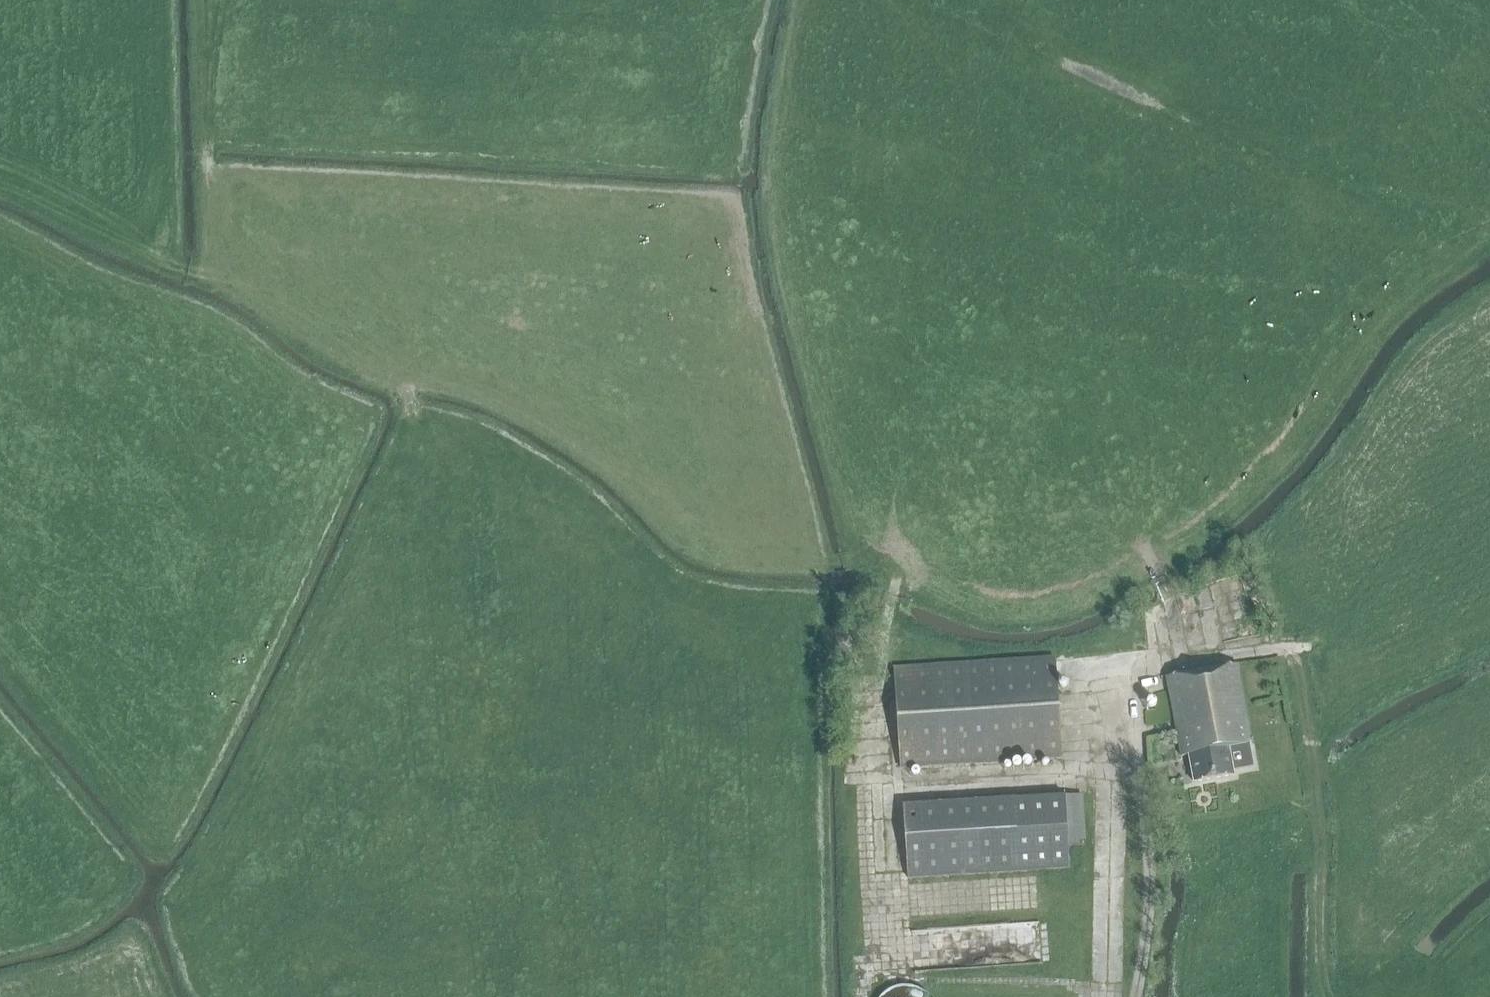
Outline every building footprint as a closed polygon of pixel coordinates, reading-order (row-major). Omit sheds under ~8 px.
[(1061,758),(1055,658),(894,668),(901,768),(1061,758)] [(1252,743),(1238,664),(1167,677),(1182,757),(1190,755),(1195,782),(1234,775),(1229,748),(1252,743)] [(1069,868),(1065,796),(903,806),(908,878),(1069,868)] [(895,996),(924,996),(902,985),(895,996)]
